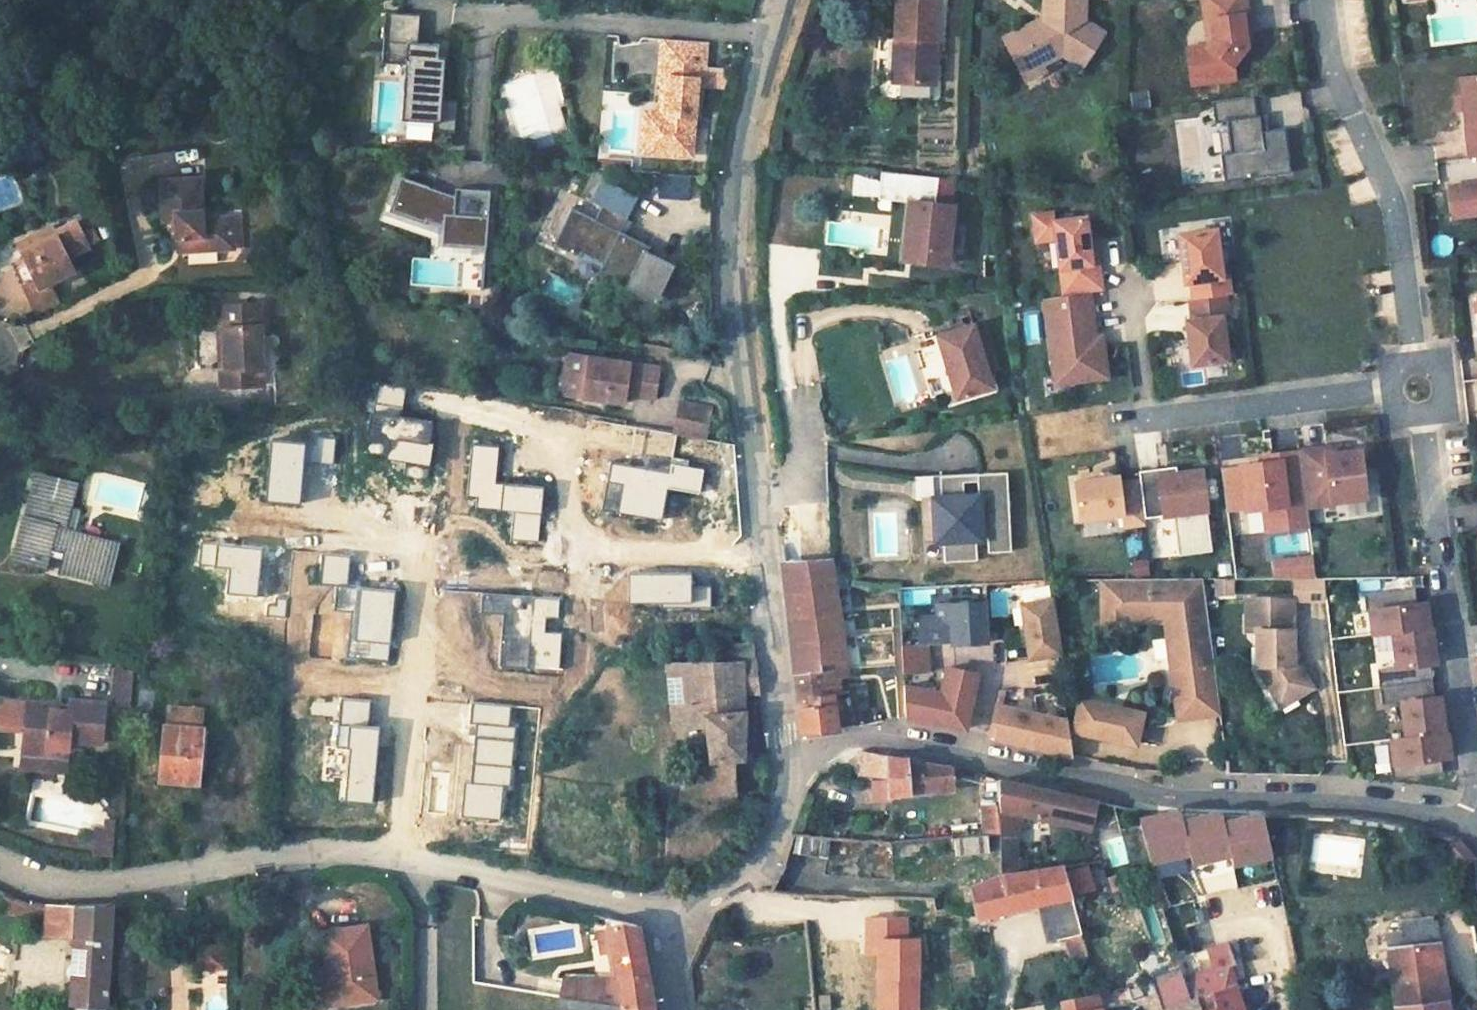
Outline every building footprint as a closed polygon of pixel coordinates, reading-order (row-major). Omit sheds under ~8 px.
[(895,37),(903,38),(901,82),(934,84),(938,0),(896,0),(895,37)] [(1043,17),(1003,37),(1025,80),(1044,71),(1040,64),(1062,53),(1081,65),(1103,31),(1084,20),(1085,0),(1044,0),(1043,17)] [(1205,18),(1212,18),(1214,37),(1208,45),(1188,47),(1193,83),(1215,80),(1213,66),(1234,64),(1246,45),(1244,29),(1248,28),(1245,0),(1203,0),(1205,18)] [(418,14),(383,11),(379,60),(404,62),(400,117),(431,120),(430,131),(453,132),(455,100),(440,99),(443,57),(436,56),(437,44),(416,42),(418,14)] [(1212,18),(1205,18),(1208,45),(1214,37),(1212,18)] [(1430,42),(1476,42),(1476,28),(1430,28),(1430,42)] [(903,38),(895,37),(892,82),(901,82),(903,38)] [(707,41),(660,38),(657,75),(660,75),(658,103),(663,103),(662,113),(652,113),(649,152),(690,155),(695,85),(695,78),(704,78),(707,41)] [(1235,78),(1234,64),(1213,66),(1215,80),(1235,78)] [(1459,76),(1461,94),(1463,109),(1469,157),(1476,156),(1476,74),(1459,76)] [(704,78),(695,78),(695,85),(703,86),(704,78)] [(1134,105),(1152,106),(1152,90),(1134,90),(1134,105)] [(1463,109),(1461,94),(1453,95),(1455,109),(1463,109)] [(1253,95),(1212,101),(1215,121),(1227,120),(1231,152),(1221,154),(1224,179),(1290,171),(1284,127),(1268,130),(1261,131),(1259,115),(1256,115),(1253,95)] [(1268,130),(1266,114),(1259,115),(1261,131),(1268,130)] [(39,153),(36,143),(12,151),(15,159),(25,155),(25,157),(39,153)] [(40,156),(39,153),(25,157),(25,155),(15,159),(17,164),(40,156)] [(688,175),(657,172),(655,197),(686,200),(688,175)] [(940,179),(883,172),(880,199),(912,203),(910,220),(917,221),(914,250),(949,254),(954,207),(937,205),(940,179)] [(200,218),(200,203),(199,175),(159,178),(161,221),(175,220),(175,237),(178,236),(178,250),(232,247),(231,216),(200,218)] [(427,185),(412,179),(399,213),(425,223),(427,220),(443,226),(442,246),(484,249),(489,190),(453,187),(453,196),(427,186),(427,185)] [(625,217),(635,196),(602,180),(592,201),(614,211),(625,217)] [(1447,185),(1451,215),(1476,212),(1476,182),(1447,185)] [(659,297),(677,260),(618,233),(606,227),(570,209),(560,231),(568,235),(562,249),(577,256),(581,247),(604,258),(599,267),(659,297)] [(618,233),(625,217),(614,211),(606,227),(618,233)] [(1055,219),(1054,211),(1033,213),(1036,240),(1056,238),(1064,294),(1089,291),(1103,290),(1100,262),(1093,263),(1090,238),(1087,215),(1055,219)] [(917,221),(910,220),(906,259),(948,264),(949,254),(914,250),(917,221)] [(49,282),(74,271),(66,255),(87,246),(75,222),(55,231),(56,233),(17,251),(23,263),(11,269),(35,314),(59,301),(49,282)] [(55,231),(51,223),(12,241),(17,251),(56,233),(55,231)] [(1221,275),(1215,229),(1179,233),(1185,281),(1191,280),(1193,297),(1224,294),(1230,293),(1227,275),(1221,275)] [(562,249),(568,235),(560,231),(553,244),(562,249)] [(1100,262),(1097,238),(1090,238),(1093,263),(1100,262)] [(599,267),(604,258),(581,247),(577,256),(599,267)] [(416,281),(451,283),(453,259),(417,256),(416,281)] [(473,257),(472,285),(484,285),(485,258),(473,257)] [(1089,291),(1064,294),(1046,297),(1056,381),(1107,375),(1103,345),(1095,345),(1094,335),(1089,291)] [(1224,294),(1193,297),(1189,298),(1192,318),(1186,319),(1191,363),(1227,359),(1221,315),(1227,314),(1224,294)] [(261,384),(258,302),(222,304),(225,367),(219,367),(219,387),(261,384)] [(225,367),(222,304),(216,304),(219,367),(225,367)] [(973,312),(938,325),(964,397),(999,384),(990,358),(983,340),(993,337),(986,319),(977,322),(973,312)] [(506,329),(492,326),(490,339),(505,340),(506,329)] [(1103,345),(1102,335),(1094,335),(1095,345),(1103,345)] [(993,337),(983,340),(990,358),(999,355),(993,337)] [(588,359),(567,356),(564,374),(585,377),(581,397),(622,404),(624,393),(653,398),(657,370),(588,359)] [(585,377),(564,374),(560,393),(581,397),(585,377)] [(675,417),(704,422),(707,405),(678,400),(675,417)] [(704,422),(675,417),(672,434),(702,440),(704,422)] [(1326,452),(1325,446),(1299,449),(1306,505),(1332,501),(1332,499),(1365,495),(1360,448),(1340,450),(1326,452)] [(1299,449),(1278,452),(1279,458),(1240,463),(1246,508),(1263,506),(1266,529),(1309,523),(1306,505),(1299,449)] [(1246,508),(1240,463),(1221,466),(1226,510),(1246,508)] [(1177,472),(1175,465),(1159,467),(1160,474),(1177,472)] [(1159,467),(1138,470),(1140,480),(1144,516),(1173,513),(1178,553),(1211,549),(1201,468),(1177,472),(1160,474),(1159,467)] [(1017,549),(1011,471),(939,476),(940,497),(934,498),(937,540),(943,540),(945,561),(972,559),(971,538),(992,536),(993,550),(1017,549)] [(1120,482),(1119,475),(1075,480),(1080,518),(1123,513),(1124,525),(1145,523),(1144,516),(1140,480),(1120,482)] [(26,516),(15,557),(34,563),(35,558),(47,561),(49,549),(62,552),(58,569),(101,580),(111,540),(64,527),(69,506),(73,487),(36,477),(26,516)] [(937,540),(934,498),(921,499),(924,541),(937,540)] [(1245,530),(1263,530),(1262,511),(1244,512),(1245,530)] [(811,540),(780,542),(782,564),(813,562),(811,540)] [(813,562),(782,564),(786,595),(835,591),(831,560),(813,562)] [(729,607),(726,572),(690,576),(693,610),(729,607)] [(1322,594),(1322,574),(1292,574),(1292,594),(1322,594)] [(1200,576),(1101,577),(1101,619),(1125,618),(1125,609),(1165,609),(1177,619),(1182,661),(1168,662),(1174,714),(1216,710),(1200,576)] [(1234,579),(1215,581),(1216,594),(1235,593),(1234,579)] [(1415,591),(1414,584),(1363,590),(1365,606),(1369,606),(1372,630),(1392,628),(1428,624),(1425,598),(1416,599),(1415,591)] [(835,591),(786,595),(801,732),(838,728),(833,693),(825,693),(821,663),(846,661),(835,591)] [(1292,594),(1245,595),(1246,627),(1256,627),(1256,663),(1269,687),(1282,681),(1289,694),(1309,684),(1308,651),(1293,651),(1292,594)] [(1052,599),(1021,603),(1028,659),(1059,654),(1052,599)] [(988,641),(986,602),(951,604),(952,616),(938,617),(920,618),(922,644),(926,644),(988,641)] [(952,616),(951,604),(938,604),(938,617),(952,616)] [(1125,609),(1125,618),(1163,617),(1168,662),(1182,661),(1177,619),(1165,609),(1125,609)] [(1125,618),(1101,619),(1102,628),(1125,627),(1125,618)] [(1428,624),(1392,628),(1396,664),(1376,667),(1378,684),(1431,678),(1430,669),(1429,660),(1433,660),(1429,623),(1428,624)] [(752,660),(750,633),(710,634),(711,661),(744,660),(752,660)] [(926,644),(922,644),(901,645),(903,670),(928,669),(926,644)] [(744,694),(744,660),(711,661),(666,662),(671,721),(705,718),(706,726),(710,762),(700,763),(701,781),(732,779),(730,759),(744,759),(744,694)] [(756,694),(752,660),(744,660),(744,694),(756,694)] [(846,661),(821,663),(825,693),(833,693),(842,691),(840,677),(849,677),(846,661)] [(976,672),(946,664),(939,694),(904,685),(906,717),(964,729),(976,672)] [(130,701),(132,669),(118,668),(115,700),(130,701)] [(1431,678),(1378,684),(1380,701),(1400,699),(1404,736),(1442,731),(1440,715),(1438,694),(1433,694),(1431,678)] [(1282,681),(1269,687),(1276,699),(1289,694),(1282,681)] [(149,708),(151,691),(140,689),(136,707),(149,708)] [(1138,714),(1078,698),(1075,709),(1091,713),(1086,734),(1130,745),(1138,714)] [(27,703),(23,748),(49,750),(50,745),(71,747),(71,739),(101,742),(104,701),(72,699),(71,707),(71,713),(55,711),(55,705),(27,703)] [(1067,721),(995,704),(991,724),(997,725),(994,738),(1071,756),(1067,721)] [(197,728),(198,710),(165,706),(158,778),(196,781),(201,728),(197,728)] [(1091,713),(1075,709),(1070,730),(1086,734),(1091,713)] [(706,726),(705,718),(671,721),(672,730),(706,726)] [(997,725),(991,724),(988,737),(994,738),(997,725)] [(1442,731),(1404,736),(1390,737),(1392,762),(1389,763),(1390,779),(1442,773),(1441,765),(1440,758),(1449,757),(1446,731),(1442,731)] [(23,756),(70,760),(71,747),(50,745),(49,750),(23,748),(23,756)] [(885,754),(857,750),(854,775),(886,779),(885,754)] [(905,758),(885,754),(886,779),(887,794),(907,793),(905,758)] [(951,765),(905,758),(907,793),(953,791),(951,765)] [(1005,781),(996,778),(996,803),(996,833),(997,875),(999,874),(1012,872),(1014,836),(1019,812),(1083,826),(1078,850),(1104,842),(1103,838),(1120,833),(1112,804),(1089,799),(1017,785),(1005,781)] [(732,791),(732,779),(701,781),(701,793),(732,791)] [(977,804),(977,834),(992,833),(996,833),(996,803),(977,804)] [(116,860),(119,822),(120,822),(110,821),(110,833),(103,833),(101,859),(116,860)] [(829,835),(789,832),(784,850),(827,855),(829,835)] [(959,855),(993,852),(992,833),(977,834),(958,836),(959,855)] [(1460,839),(1447,852),(1461,868),(1474,855),(1460,839)] [(997,875),(968,885),(976,916),(1036,902),(1044,941),(1065,937),(1069,961),(1087,958),(1060,865),(1012,872),(999,874),(997,875)] [(15,915),(47,917),(48,904),(29,904),(16,898),(5,893),(4,914),(15,915)] [(76,933),(78,904),(61,904),(48,904),(47,917),(46,932),(76,933)] [(104,1002),(111,905),(78,904),(76,933),(72,1000),(104,1002)] [(943,908),(933,910),(935,917),(944,915),(943,908)] [(646,973),(637,925),(607,918),(616,979),(562,977),(562,979),(550,978),(549,995),(593,1002),(621,1007),(651,1002),(646,973)] [(1404,927),(1404,931),(1406,946),(1385,948),(1388,969),(1373,972),(1373,966),(1364,967),(1366,978),(1369,978),(1371,988),(1390,985),(1393,1009),(1447,1009),(1435,924),(1404,927)] [(315,971),(320,1006),(332,1004),(345,1003),(375,999),(365,926),(323,931),(328,969),(315,971)] [(1404,931),(1383,933),(1385,948),(1406,946),(1404,931)] [(1177,959),(1180,970),(1183,984),(1188,1001),(1193,1000),(1196,1009),(1242,1009),(1233,986),(1206,995),(1200,978),(1228,969),(1243,964),(1238,947),(1228,951),(1226,944),(1177,959)] [(223,969),(224,945),(201,945),(200,968),(223,969)] [(1228,969),(1200,978),(1206,995),(1233,986),(1228,969)] [(1180,970),(1154,978),(1158,992),(1183,984),(1180,970)] [(1153,993),(1159,1009),(1196,1009),(1193,1000),(1188,1001),(1183,984),(1158,992),(1153,993)] [(1096,993),(1055,1000),(1057,1009),(1100,1009),(1096,993)] [(1140,997),(1144,1009),(1159,1009),(1153,993),(1140,997)] [(593,1002),(549,995),(545,1009),(592,1009),(593,1002)] [(800,999),(801,1009),(812,1009),(811,999),(800,999)] [(72,1000),(71,1009),(105,1009),(105,1002),(72,1000)] [(651,1002),(621,1007),(593,1002),(592,1009),(653,1009),(651,1002)]
